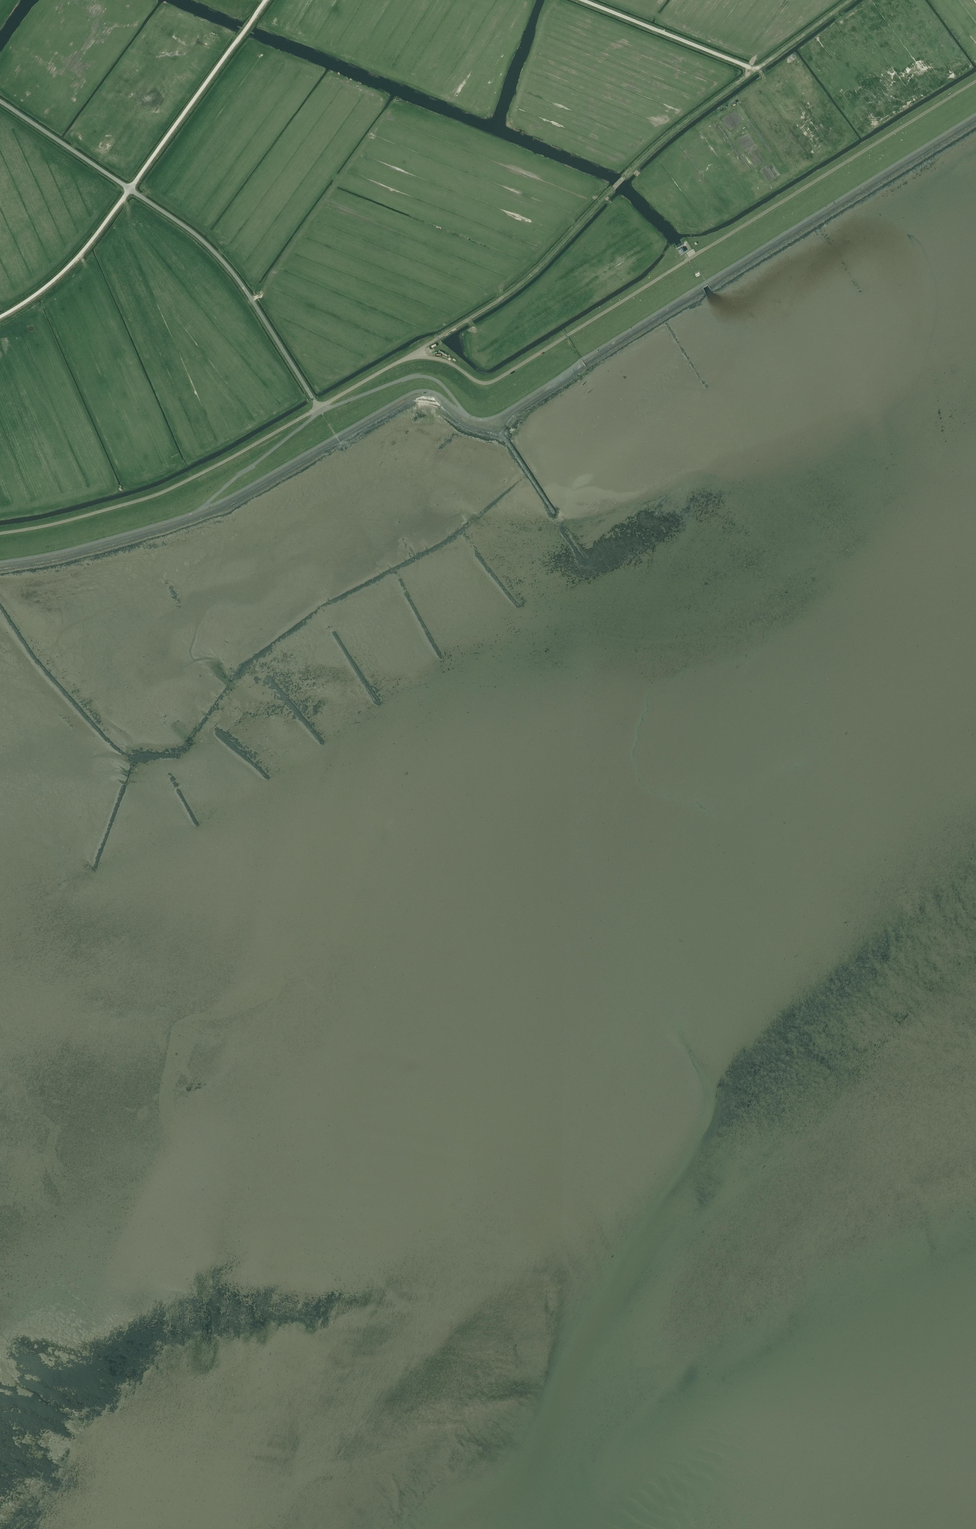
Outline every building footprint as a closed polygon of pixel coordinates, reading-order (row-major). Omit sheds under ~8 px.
[(731,113),(722,119),(730,130),(742,122),(737,116),(734,118),(731,113)]
